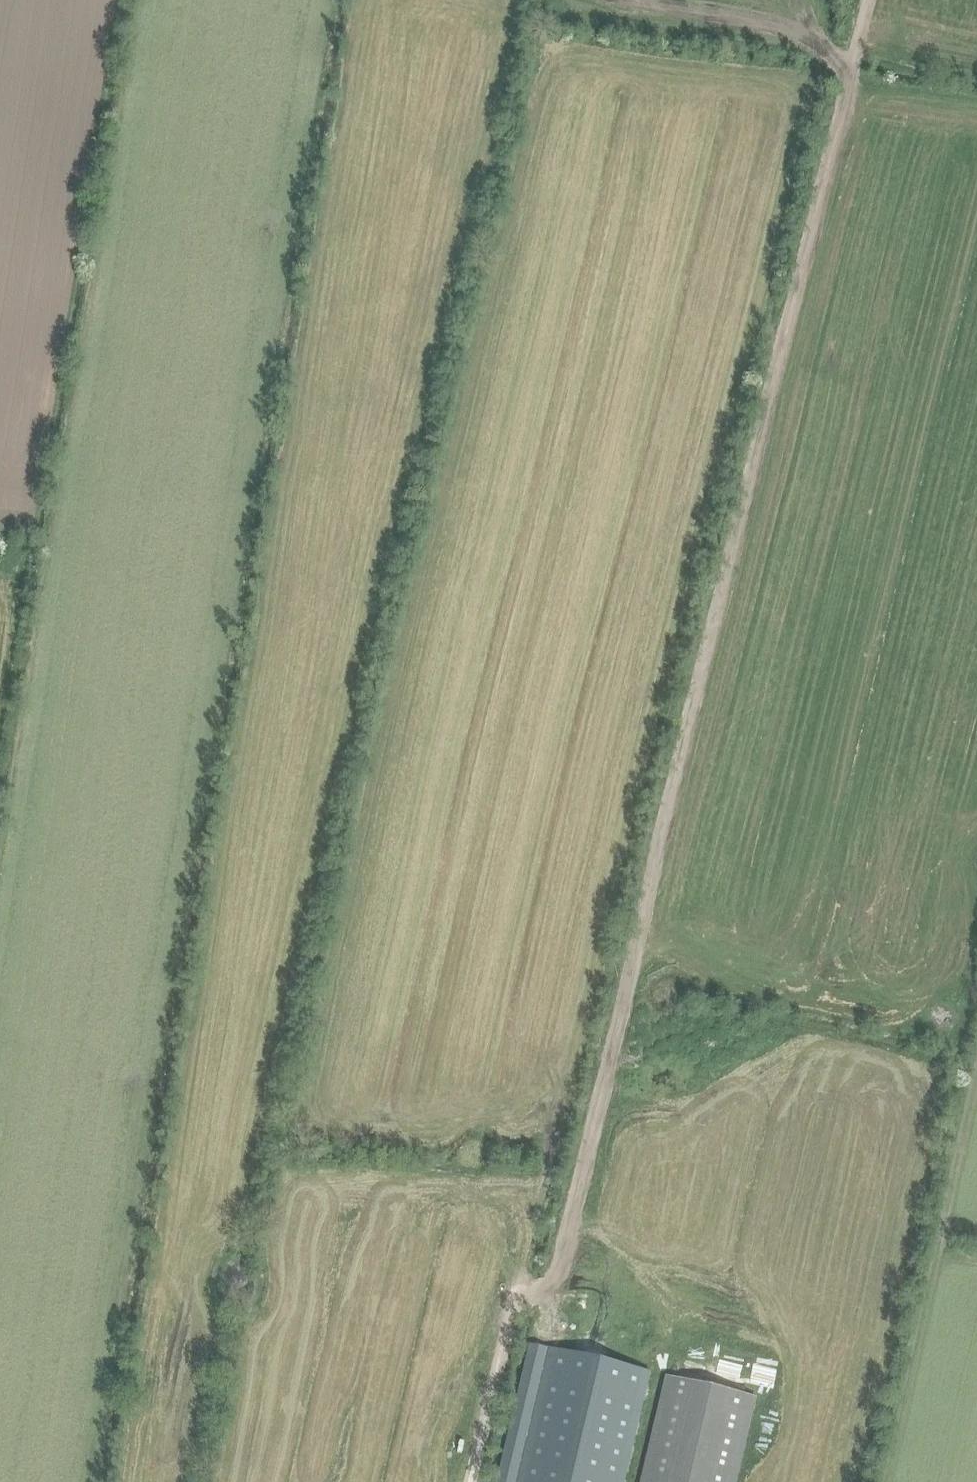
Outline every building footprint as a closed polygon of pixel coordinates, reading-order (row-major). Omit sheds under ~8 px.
[(757,1398),(670,1377),(644,1481),(737,1481),(757,1398)]
